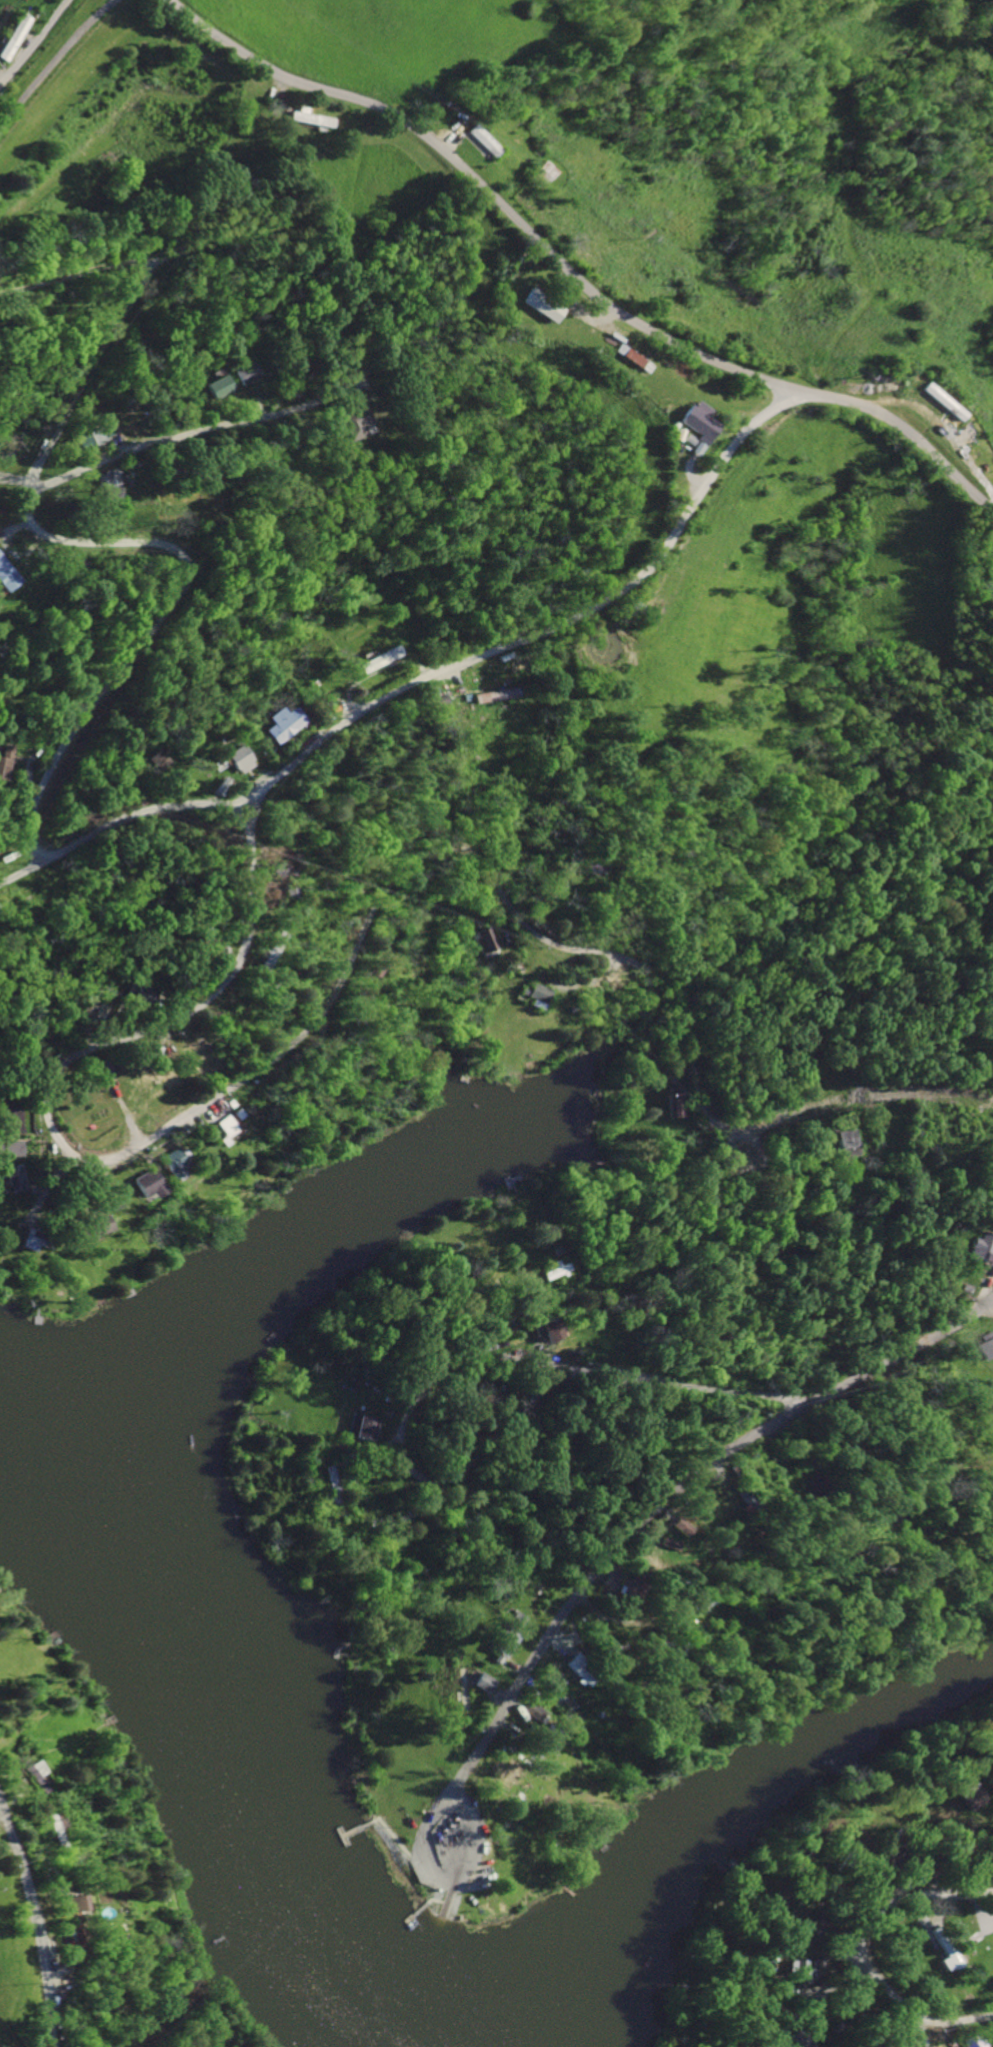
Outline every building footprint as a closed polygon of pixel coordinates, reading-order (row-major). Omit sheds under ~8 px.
[(21,14),(0,48),(0,61),(5,64),(32,20),(21,14)] [(286,109),(284,123),(331,128),(332,119),(303,115),(304,111),(286,109)] [(493,159),(500,151),(472,126),(465,133),(493,159)] [(547,325),(554,311),(527,297),(529,294),(521,290),(512,306),(547,325)] [(641,376),(647,369),(614,345),(609,352),(641,376)] [(234,370),(240,385),(260,377),(254,362),(234,370)] [(205,384),(211,399),(233,389),(226,374),(205,384)] [(359,435),(356,426),(367,422),(361,405),(332,416),(342,442),(359,435)] [(17,581),(0,557),(0,594),(17,581)] [(401,655),(396,645),(356,664),(361,675),(401,655)] [(515,698),(515,689),(471,693),(472,702),(515,698)] [(271,744),(303,723),(291,706),(282,712),(277,706),(263,716),(268,724),(261,729),(271,744)] [(0,744),(0,750),(0,753),(0,781),(8,782),(13,746),(0,744)] [(249,764),(236,744),(219,754),(233,775),(249,764)] [(168,761),(156,748),(144,760),(156,772),(168,761)] [(495,948),(490,927),(474,930),(479,952),(495,948)] [(124,994),(145,1005),(152,991),(131,981),(124,994)] [(528,1005),(539,1010),(548,991),(530,983),(525,994),(532,997),(528,1005)] [(156,1079),(171,1078),(171,1070),(155,1071),(156,1079)] [(152,1079),(151,1073),(134,1075),(135,1082),(152,1079)] [(683,1117),(681,1088),(673,1088),(674,1093),(666,1094),(667,1118),(683,1117)] [(19,1134),(19,1106),(0,1105),(0,1134),(19,1134)] [(224,1146),(229,1143),(225,1137),(234,1131),(223,1114),(209,1124),(224,1146)] [(837,1161),(857,1158),(853,1129),(833,1132),(837,1161)] [(0,1141),(0,1156),(18,1156),(18,1141),(0,1141)] [(179,1147),(155,1156),(165,1181),(180,1175),(176,1164),(185,1161),(179,1147)] [(22,1189),(20,1164),(2,1165),(5,1191),(22,1189)] [(149,1198),(160,1192),(149,1169),(128,1179),(137,1199),(147,1194),(149,1198)] [(17,1248),(32,1253),(38,1235),(23,1230),(17,1248)] [(968,1238),(964,1258),(987,1263),(989,1256),(992,1257),(992,1236),(977,1233),(976,1240),(968,1238)] [(547,1264),(549,1271),(544,1273),(547,1282),(567,1274),(561,1259),(547,1264)] [(558,1336),(547,1316),(527,1326),(533,1338),(538,1335),(542,1344),(558,1336)] [(976,1338),(977,1342),(970,1345),(976,1359),(992,1352),(992,1331),(976,1338)] [(376,1420),(351,1413),(345,1436),(370,1442),(376,1420)] [(794,1487),(799,1498),(821,1487),(816,1476),(794,1487)] [(690,1529),(677,1517),(668,1526),(682,1538),(690,1529)] [(656,1546),(674,1552),(677,1543),(659,1538),(656,1546)] [(608,1590),(619,1573),(608,1566),(597,1583),(608,1590)] [(469,1685),(485,1694),(492,1681),(476,1672),(469,1685)] [(531,1722),(540,1713),(529,1701),(520,1710),(531,1722)] [(45,1790),(37,1776),(43,1772),(35,1760),(21,1768),(38,1795),(45,1790)] [(62,1916),(82,1911),(78,1894),(58,1898),(62,1916)] [(937,1960),(942,1972),(963,1962),(958,1950),(946,1956),(946,1955),(937,1960)] [(795,1974),(794,1986),(806,1987),(807,1960),(791,1959),(790,1973),(795,1974)] [(799,2028),(784,2042),(789,2046),(817,2046),(799,2028)] [(962,2046),(981,2046),(977,2035),(960,2042),(962,2046)]
